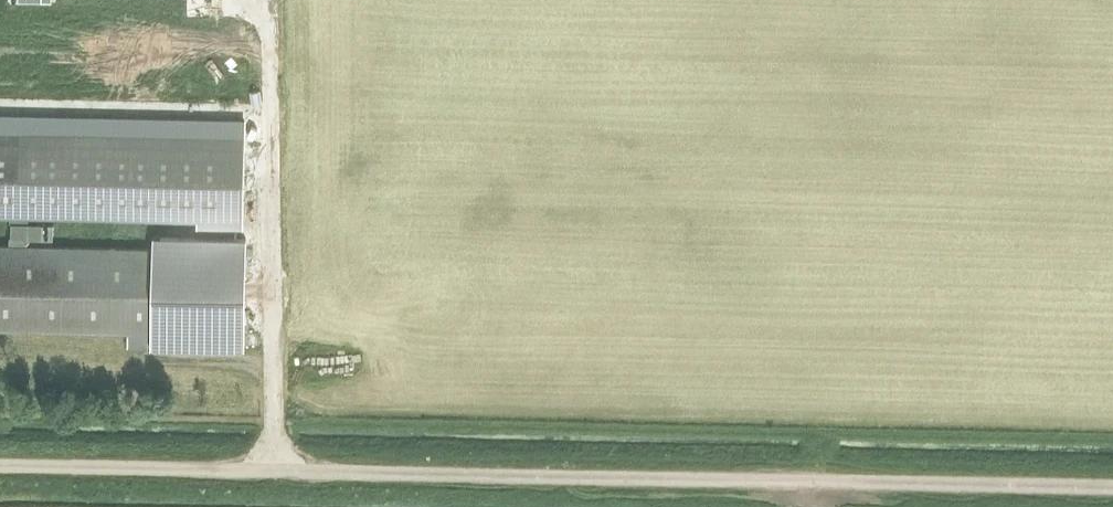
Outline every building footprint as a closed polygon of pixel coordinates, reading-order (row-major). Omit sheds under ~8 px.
[(244,222),(246,138),(0,133),(0,216),(244,222)] [(12,222),(11,238),(53,239),(54,224),(12,222)] [(129,333),(128,348),(152,348),(153,345),(245,347),(248,237),(155,234),(155,248),(0,244),(0,330),(129,333)]
